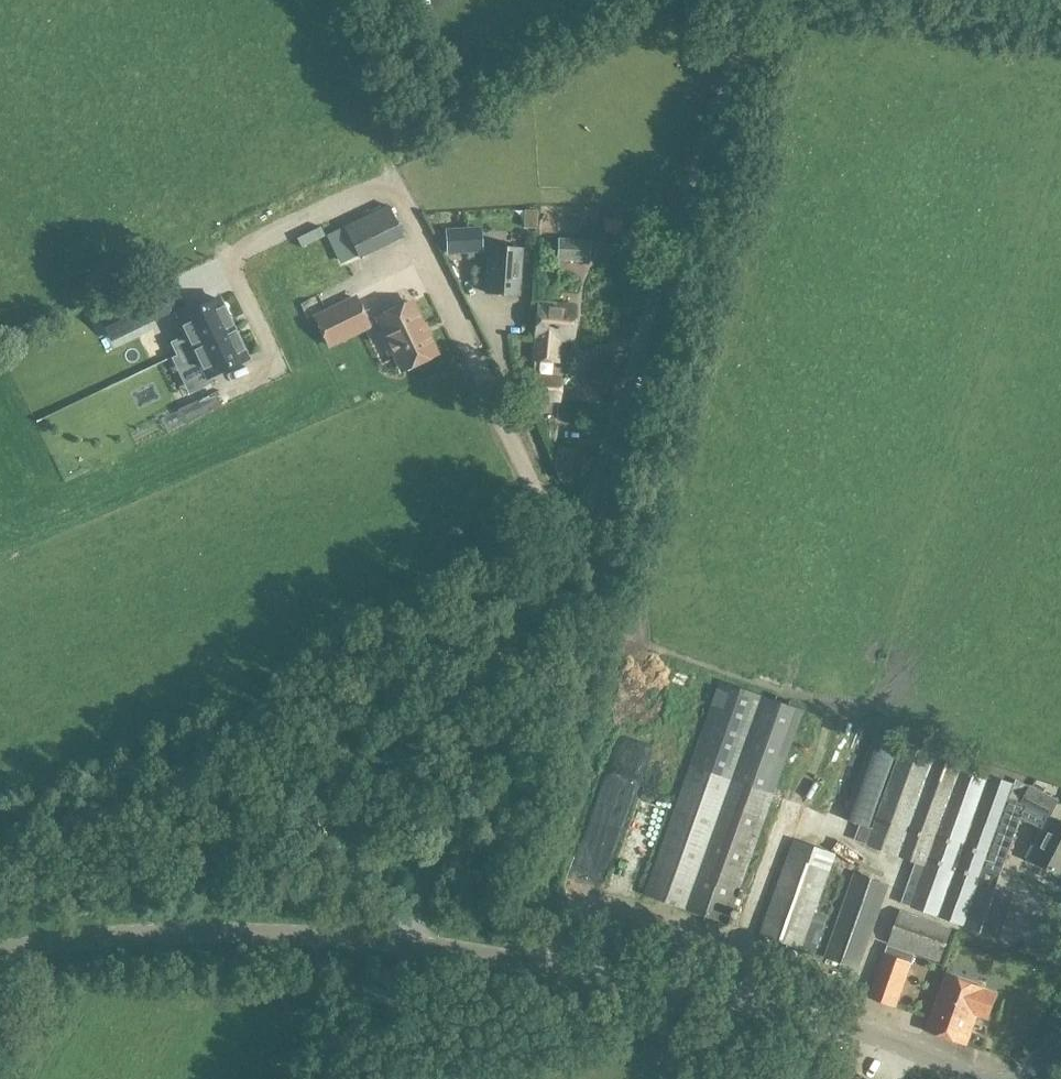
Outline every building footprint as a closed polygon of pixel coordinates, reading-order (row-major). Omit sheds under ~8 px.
[(360,257),(375,250),(360,218),(345,226),(360,257)] [(446,253),(482,251),(480,227),(438,230),(438,241),(446,240),(446,253)] [(590,243),(559,241),(558,260),(589,263),(590,243)] [(490,245),(486,291),(520,294),(524,248),(490,245)] [(361,289),(321,308),(334,336),(374,317),(361,289)] [(158,316),(147,292),(119,305),(130,329),(158,316)] [(232,328),(218,298),(178,317),(187,335),(171,342),(176,355),(232,328)] [(410,300),(378,315),(402,367),(434,352),(410,300)] [(535,362),(559,364),(561,340),(574,341),(576,306),(538,302),(535,362)] [(182,367),(198,359),(207,377),(246,358),(232,328),(176,355),(182,367)] [(562,377),(534,375),(532,398),(560,400),(562,377)] [(720,682),(646,893),(729,923),(805,713),(720,682)] [(865,843),(898,748),(875,739),(843,820),(860,827),(855,839),(865,843)] [(902,749),(898,748),(865,843),(925,864),(911,906),(1000,937),(1015,897),(979,885),(986,866),(1003,872),(1027,806),(1052,818),(1060,802),(1018,781),(1016,785),(903,745),(902,749)] [(1044,828),(1029,857),(1060,874),(1060,822),(1056,819),(1050,831),(1044,828)] [(831,872),(788,856),(761,934),(816,955),(830,915),(818,910),(831,872)] [(889,885),(855,873),(825,957),(860,969),(889,885)] [(889,944),(940,963),(952,930),(902,911),(889,944)] [(884,953),(885,954),(869,997),(896,1006),(915,954),(888,944),(884,953)] [(988,1017),(997,993),(946,974),(926,1028),(967,1043),(978,1013),(988,1017)]
